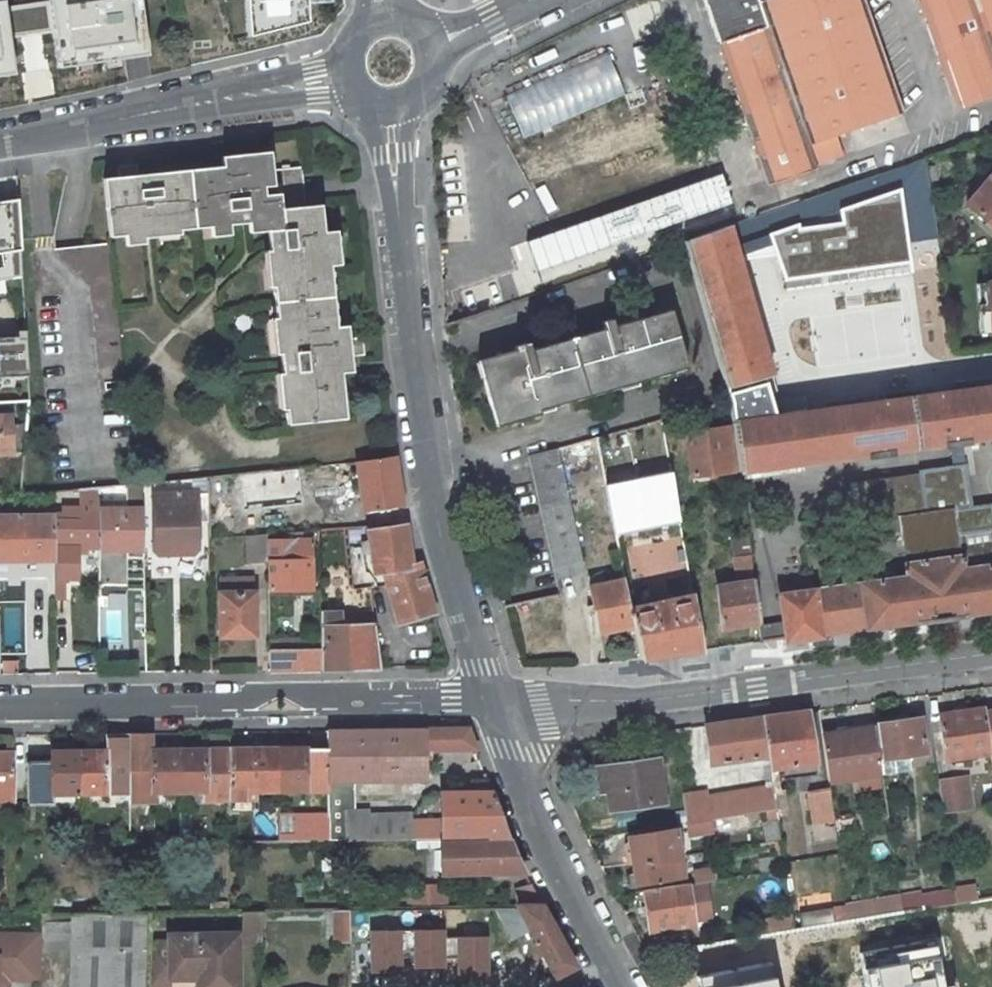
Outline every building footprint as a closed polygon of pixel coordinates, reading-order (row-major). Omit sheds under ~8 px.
[(12,45),(11,39),(5,4),(5,0),(0,0),(0,47),(12,45)] [(5,4),(11,39),(55,32),(51,0),(28,0),(5,4)] [(55,32),(56,40),(149,25),(144,0),(51,0),(55,32)] [(195,57),(277,41),(317,32),(342,6),(341,0),(183,0),(195,57)] [(907,113),(867,0),(765,0),(761,1),(761,0),(707,0),(771,186),(820,169),(818,165),(838,158),(831,140),(907,113)] [(965,109),(991,100),(991,0),(923,0),(965,109)] [(524,138),(626,97),(609,54),(507,95),(524,138)] [(336,231),(324,232),(321,205),(306,206),(301,207),(298,184),(304,183),(302,167),(272,170),(270,151),(222,156),(222,166),(103,178),(109,237),(144,233),(143,228),(157,226),(158,232),(266,221),(270,250),(275,250),(276,264),(271,264),(276,317),(282,317),(283,331),(278,331),(284,395),(290,395),(291,409),(286,409),(287,425),(346,418),(340,358),(364,355),(363,337),(348,338),(347,325),(336,326),(328,251),(338,249),(336,231)] [(937,238),(923,159),(728,226),(734,247),(769,237),(776,257),(784,281),(882,267),(879,247),(906,243),(937,238)] [(722,173),(528,242),(539,272),(733,203),(722,173)] [(966,205),(991,227),(991,175),(966,205)] [(301,207),(306,206),(304,183),(298,184),(301,207)] [(22,268),(19,201),(0,203),(0,271),(22,268)] [(728,226),(684,241),(730,399),(733,422),(774,417),(763,376),(771,374),(738,261),(734,247),(728,226)] [(776,257),(769,237),(734,247),(738,261),(776,257)] [(909,264),(906,243),(879,247),(882,267),(909,264)] [(976,284),(976,293),(989,292),(990,310),(978,311),(979,334),(991,333),(991,283),(976,284)] [(989,292),(976,293),(978,311),(990,310),(989,292)] [(539,410),(687,368),(670,310),(613,327),(610,319),(602,321),(604,329),(530,351),(528,343),(515,347),(516,351),(483,360),(488,377),(482,379),(491,410),(497,408),(501,426),(540,414),(539,410)] [(33,381),(29,323),(0,325),(0,382),(33,381)] [(483,360),(477,362),(482,379),(488,377),(483,360)] [(780,408),(771,374),(763,376),(774,417),(804,413),(803,405),(780,408)] [(804,413),(774,417),(733,422),(733,427),(738,462),(739,470),(739,472),(866,454),(867,457),(888,454),(888,451),(946,443),(946,446),(950,445),(953,466),(919,471),(925,513),(873,520),(875,535),(901,531),(907,578),(780,595),(783,622),(786,639),(786,642),(821,637),(821,634),(917,621),(917,624),(965,618),(965,615),(991,611),(991,503),(972,506),(966,463),(965,464),(962,444),(968,443),(967,440),(991,437),(991,386),(804,413)] [(497,408),(491,410),(496,427),(501,426),(497,408)] [(0,425),(0,453),(11,452),(10,425),(10,424),(0,425)] [(25,451),(28,424),(10,425),(11,452),(14,452),(25,451)] [(658,426),(626,433),(632,460),(664,452),(658,426)] [(721,464),(738,462),(733,427),(686,433),(692,477),(722,473),(721,464)] [(614,463),(630,459),(624,433),(608,437),(614,463)] [(598,453),(595,437),(562,446),(567,463),(598,453)] [(610,445),(598,448),(602,465),(614,462),(610,445)] [(554,448),(528,455),(555,578),(582,572),(554,448)] [(364,512),(402,506),(395,457),(357,461),(364,512)] [(738,462),(721,464),(722,473),(739,470),(738,462)] [(347,483),(344,463),(323,465),(325,486),(347,483)] [(208,503),(224,501),(223,477),(207,479),(207,493),(208,503)] [(195,494),(207,493),(207,479),(195,480),(195,494)] [(127,548),(144,549),(143,484),(126,486),(127,501),(128,510),(99,510),(99,512),(99,547),(99,585),(127,585),(127,559),(127,548)] [(198,520),(208,520),(208,503),(207,493),(195,494),(153,495),(153,550),(158,555),(194,553),(199,548),(198,520)] [(128,510),(127,501),(99,501),(99,510),(128,510)] [(369,529),(405,523),(402,506),(364,512),(359,513),(361,526),(368,526),(369,529)] [(99,547),(99,512),(79,512),(79,508),(63,508),(62,516),(55,516),(55,546),(78,546),(89,547),(99,547)] [(55,516),(2,517),(0,517),(0,560),(55,559),(55,546),(55,516)] [(362,549),(371,547),(372,554),(409,547),(405,523),(369,529),(370,541),(362,542),(362,549)] [(311,589),(310,541),(302,541),(302,531),(281,533),(281,542),(268,542),(268,562),(268,590),(311,589)] [(268,542),(268,534),(246,536),(247,563),(268,562),(268,542)] [(747,534),(737,535),(740,557),(750,556),(747,534)] [(89,555),(89,547),(78,546),(78,555),(89,555)] [(370,574),(375,574),(372,554),(371,547),(362,549),(366,572),(370,574)] [(411,566),(409,547),(372,554),(375,574),(385,572),(411,568),(411,566)] [(144,559),(144,549),(127,548),(127,559),(144,559)] [(740,557),(734,558),(738,583),(753,581),(750,556),(740,557)] [(399,623),(434,613),(419,564),(411,566),(411,568),(385,572),(388,584),(399,623)] [(55,600),(71,600),(71,571),(55,571),(55,600)] [(377,586),(388,584),(385,572),(375,574),(377,586)] [(254,635),(254,578),(221,578),(221,635),(254,635)] [(630,609),(624,579),(589,587),(599,633),(633,626),(630,609)] [(759,622),(753,581),(738,583),(717,587),(722,628),(759,622)] [(127,590),(127,585),(99,585),(99,597),(107,597),(111,590),(127,590)] [(667,601),(630,609),(633,626),(640,660),(701,651),(692,596),(674,600),(673,595),(666,596),(667,601)] [(381,669),(375,625),(343,626),(342,614),(320,614),(320,638),(320,649),(320,670),(381,669)] [(759,625),(762,643),(786,639),(783,622),(759,625)] [(320,638),(269,639),(269,650),(320,649),(320,638)] [(990,752),(984,709),(963,712),(939,715),(945,759),(990,752)] [(777,767),(815,761),(808,711),(785,714),(762,717),(768,756),(772,781),(779,780),(777,767)] [(768,756),(762,717),(734,721),(705,725),(711,764),(768,756)] [(875,727),(881,774),(910,770),(909,761),(913,757),(913,754),(925,753),(921,718),(898,721),(875,725),(875,727)] [(852,730),(822,735),(828,782),(881,774),(875,727),(852,730)] [(353,810),(353,782),(426,782),(425,751),(475,748),(468,729),(328,730),(328,748),(329,792),(329,813),(329,839),(344,839),(344,840),(417,839),(439,839),(441,839),(441,838),(487,837),(487,838),(509,838),(492,791),(473,791),(441,792),(441,823),(411,823),(410,814),(365,815),(353,810)] [(204,800),(229,799),(229,749),(229,732),(204,732),(204,750),(178,750),(179,792),(204,792),(204,800)] [(79,793),(79,808),(86,808),(86,793),(128,792),(128,733),(105,734),(106,751),(78,751),(79,793)] [(154,792),(179,792),(178,750),(151,750),(151,733),(128,733),(128,792),(128,804),(154,804),(154,792)] [(253,790),(278,790),(278,748),(229,749),(229,799),(253,798),(253,790)] [(303,792),(329,792),(328,748),(278,748),(278,790),(303,790),(303,792)] [(54,793),(79,793),(78,751),(51,751),(51,761),(27,762),(27,803),(53,803),(54,793)] [(12,790),(13,753),(0,753),(0,790),(12,790)] [(663,802),(657,761),(607,768),(609,790),(611,808),(663,802)] [(609,790),(607,768),(596,770),(599,791),(609,790)] [(967,776),(961,777),(965,806),(971,806),(967,776)] [(961,777),(938,780),(943,810),(965,806),(961,777)] [(773,792),(780,790),(779,780),(772,781),(773,792)] [(473,791),(492,791),(488,781),(473,784),(473,791)] [(834,820),(829,788),(808,791),(813,823),(834,820)] [(12,790),(0,790),(0,801),(13,800),(12,790)] [(780,790),(773,792),(776,808),(776,809),(785,807),(783,790),(780,790)] [(721,807),(708,809),(706,792),(682,796),(686,824),(710,820),(712,820),(723,818),(721,807)] [(229,812),(253,812),(253,798),(229,799),(229,812)] [(751,802),(721,807),(723,818),(753,812),(751,802)] [(776,808),(766,810),(767,821),(778,820),(776,809),(776,808)] [(329,813),(278,813),(278,814),(278,840),(329,839),(329,813)] [(267,814),(268,840),(278,840),(278,814),(267,814)] [(686,824),(688,834),(711,830),(711,828),(710,820),(686,824)] [(761,822),(764,841),(780,839),(778,820),(767,821),(761,822)] [(634,863),(679,856),(675,830),(629,838),(630,841),(628,842),(625,844),(627,852),(630,853),(632,853),(632,855),(627,856),(628,864),(634,863)] [(487,842),(441,842),(441,874),(524,873),(519,859),(509,838),(487,838),(487,842)] [(783,856),(780,839),(764,841),(763,842),(766,859),(783,856)] [(683,879),(679,856),(634,863),(636,874),(630,875),(632,887),(683,879)] [(323,859),(323,870),(334,870),(333,859),(323,859)] [(713,881),(710,868),(694,871),(696,884),(705,883),(713,881)] [(688,885),(688,883),(643,890),(650,931),(694,924),(693,920),(688,885)] [(711,917),(705,883),(696,884),(688,885),(693,920),(711,917)] [(519,905),(542,905),(530,884),(516,888),(519,905)] [(418,887),(418,892),(419,903),(447,903),(446,889),(436,889),(436,887),(418,887)] [(899,894),(901,911),(946,904),(957,902),(955,889),(920,894),(920,891),(899,894)] [(965,889),(955,889),(957,902),(967,901),(965,889)] [(407,904),(419,903),(418,892),(406,892),(407,904)] [(901,911),(899,894),(845,903),(845,905),(848,920),(871,916),(901,911)] [(147,898),(109,899),(109,912),(147,911),(147,898)] [(211,901),(210,911),(228,911),(228,902),(211,901)] [(495,908),(512,941),(531,931),(555,977),(576,966),(542,905),(519,905),(518,908),(495,908)] [(835,922),(848,920),(845,905),(833,908),(835,922)] [(336,941),(350,941),(350,910),(350,908),(326,909),(326,917),(335,917),(336,941)] [(833,908),(792,914),(794,928),(802,927),(835,922),(833,908)] [(151,912),(72,913),(71,950),(70,986),(149,986),(151,942),(151,912)] [(243,946),(262,946),(262,912),(242,912),(243,946)] [(72,913),(57,914),(58,922),(37,923),(38,927),(38,951),(71,950),(72,913)] [(57,914),(37,914),(37,923),(58,922),(57,914)] [(777,931),(794,928),(792,914),(771,918),(772,919),(774,931),(777,931)] [(0,928),(0,974),(38,974),(38,951),(38,927),(0,928)] [(443,929),(370,930),(370,972),(400,971),(400,951),(413,951),(413,967),(443,966),(443,958),(457,958),(457,970),(487,970),(486,935),(443,936),(443,929)] [(151,942),(149,986),(168,986),(168,979),(180,979),(180,972),(197,971),(197,981),(197,986),(238,986),(238,933),(168,934),(168,942),(151,942)] [(866,967),(870,986),(944,986),(935,942),(895,950),(897,961),(866,967)] [(701,975),(703,986),(778,986),(772,959),(701,975)] [(197,971),(180,972),(180,979),(180,981),(197,981),(197,971)]
